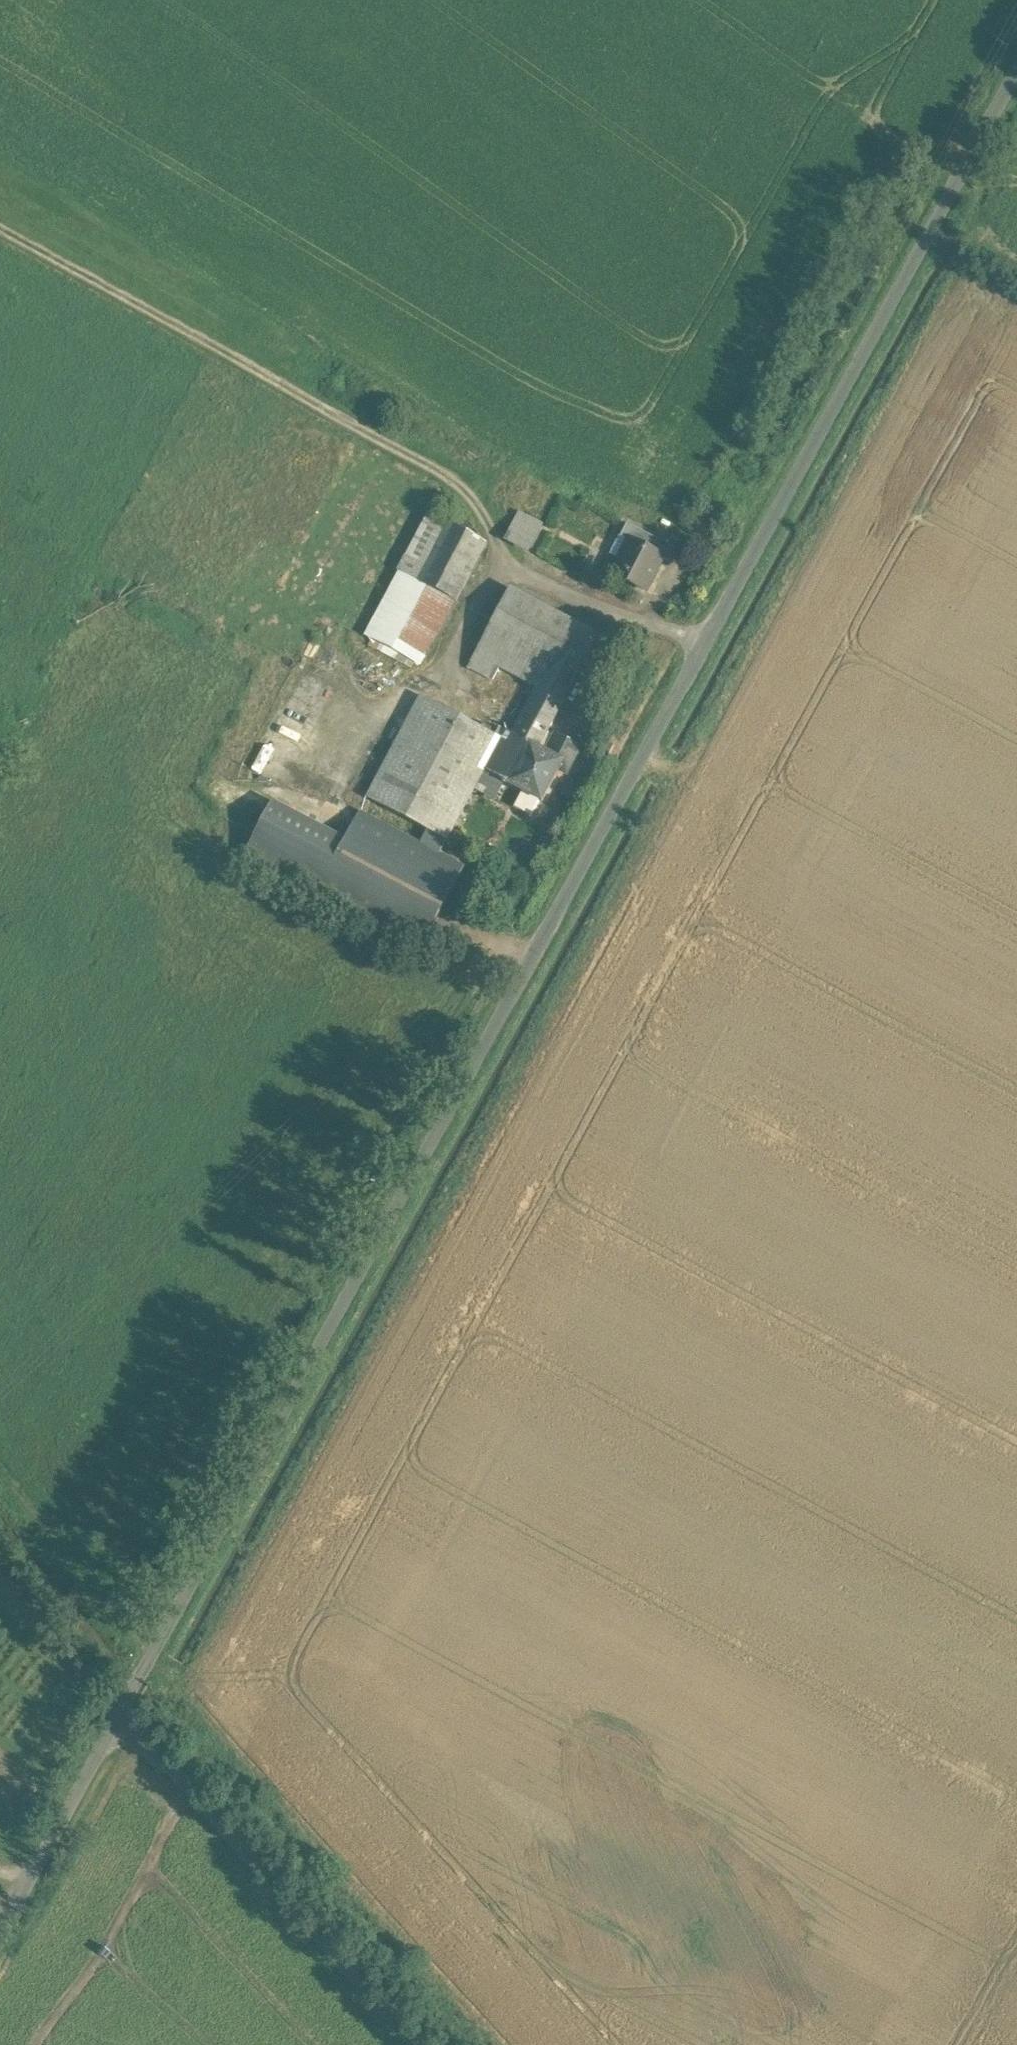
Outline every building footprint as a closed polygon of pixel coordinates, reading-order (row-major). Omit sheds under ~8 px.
[(487,542),(431,513),(400,572),(450,598),(456,601),(487,542)] [(542,527),(519,515),(507,536),(531,548),(542,527)] [(676,548),(627,523),(620,536),(630,541),(631,539),(663,556),(662,558),(669,561),(676,548)] [(663,556),(631,539),(630,541),(620,536),(620,535),(610,554),(620,559),(613,574),(645,590),(662,558),(663,556)] [(450,598),(400,572),(367,636),(416,662),(450,598)] [(598,636),(509,590),(478,649),(468,666),(493,680),(501,665),(538,685),(564,699),(598,636)] [(564,699),(538,685),(515,728),(512,733),(529,742),(539,747),(565,699),(564,699)] [(501,738),(422,696),(367,798),(428,830),(447,840),(477,783),(501,738)] [(501,738),(477,783),(488,789),(485,794),(493,798),(503,780),(508,782),(529,742),(512,733),(506,730),(502,738),(501,738)] [(539,747),(529,742),(508,782),(507,783),(522,791),(513,807),(531,816),(539,801),(542,802),(559,770),(566,774),(580,747),(556,734),(546,751),(539,747)] [(421,844),(360,812),(345,840),(274,803),(246,856),(421,948),(464,867),(439,854),(421,844)] [(447,840),(428,830),(421,844),(439,854),(447,840)]
